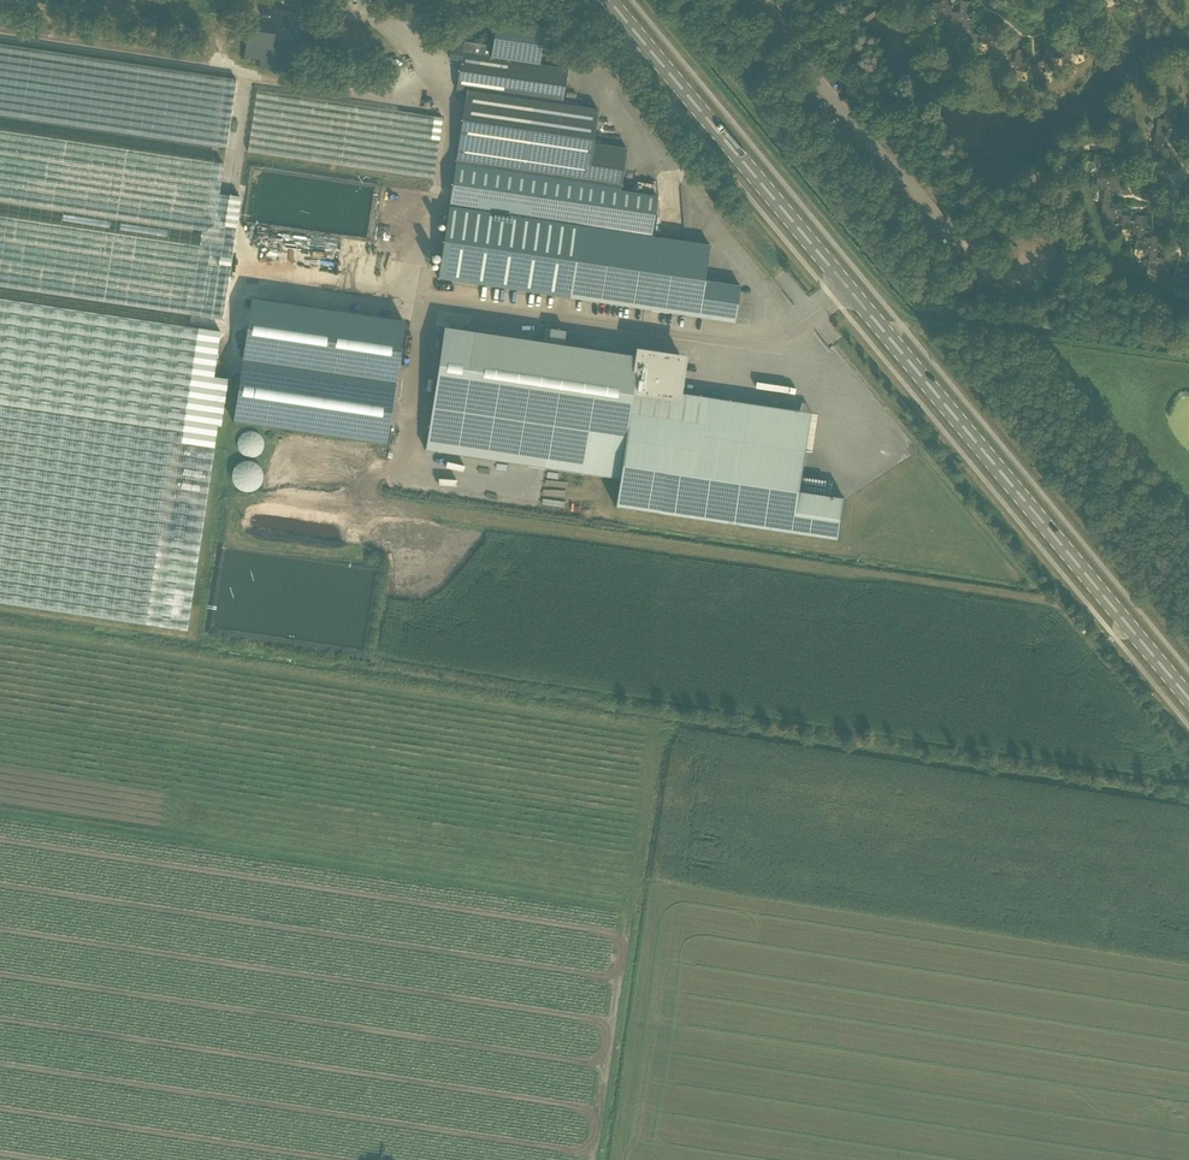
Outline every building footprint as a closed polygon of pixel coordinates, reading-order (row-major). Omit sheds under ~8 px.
[(952,22),(953,13),(954,6),(949,6),(950,0),(942,0),(941,5),(934,4),(932,13),(944,14),(943,21),(952,22)] [(538,64),(539,54),(543,28),(496,21),(492,47),(452,41),(450,58),(462,60),(457,90),(467,91),(449,205),(652,236),(657,196),(622,191),(628,149),(594,144),(599,109),(563,104),(569,69),(538,64)] [(249,23),(243,58),(261,61),(259,70),(296,76),(300,49),(273,45),(276,26),(249,23)] [(992,47),(992,52),(999,53),(1000,45),(1001,45),(1002,39),(997,38),(999,26),(991,25),(989,37),(982,36),(981,37),(980,45),(992,47)] [(970,30),(962,29),(959,29),(958,37),(964,38),(962,50),(971,51),(972,44),(980,45),(981,37),(973,36),(974,31),(970,30)] [(1065,44),(1064,51),(1063,60),(1071,61),(1072,55),(1084,57),(1086,47),(1078,46),(1080,34),(1072,33),(1070,45),(1065,44)] [(1043,63),(1051,64),(1052,58),(1063,60),(1064,51),(1057,50),(1059,38),(1052,37),(1050,49),(1045,48),(1043,63)] [(226,149),(237,80),(0,44),(0,115),(226,149)] [(1001,69),(1009,71),(1010,62),(1011,62),(1012,55),(1007,54),(1008,46),(1001,45),(1000,45),(999,53),(992,52),(990,61),(1002,63),(1001,69)] [(1029,74),(1030,66),(1030,65),(1023,64),(1025,51),(1017,50),(1015,63),(1011,62),(1010,62),(1009,71),(1008,77),(1016,78),(1017,72),(1029,74)] [(1038,67),(1030,66),(1029,74),(1037,75),(1036,83),(1045,84),(1047,72),(1053,73),(1054,65),(1051,64),(1043,63),(1039,62),(1038,67)] [(443,119),(257,91),(248,152),(434,180),(443,119)] [(1157,135),(1165,136),(1165,132),(1178,134),(1179,129),(1188,130),(1188,127),(1188,126),(1182,125),(1183,118),(1167,115),(1166,120),(1160,119),(1157,135)] [(224,165),(0,131),(0,288),(224,322),(240,201),(241,197),(219,195),(224,165)] [(1167,136),(1165,136),(1157,135),(1156,146),(1151,145),(1151,149),(1146,149),(1145,157),(1170,160),(1171,149),(1165,148),(1167,136)] [(1102,168),(1101,179),(1110,180),(1112,169),(1118,170),(1120,159),(1095,155),(1094,163),(1098,164),(1098,168),(1102,168)] [(1110,180),(1101,179),(1097,178),(1096,187),(1101,187),(1100,191),(1105,192),(1103,202),(1111,203),(1113,204),(1114,192),(1121,193),(1122,182),(1110,180)] [(1107,225),(1123,227),(1124,220),(1131,221),(1132,217),(1122,215),(1123,210),(1110,208),(1111,203),(1103,202),(1101,219),(1107,220),(1107,225)] [(740,287),(704,281),(709,246),(449,207),(438,279),(735,323),(740,287)] [(1137,236),(1136,240),(1144,241),(1144,237),(1145,238),(1148,217),(1137,216),(1136,222),(1131,221),(1124,220),(1123,227),(1122,230),(1133,231),(1133,236),(1137,236)] [(310,246),(313,231),(251,221),(249,236),(310,246)] [(1160,237),(1152,236),(1152,239),(1145,238),(1144,237),(1144,241),(1136,240),(1135,250),(1146,252),(1145,256),(1149,256),(1148,261),(1157,262),(1157,258),(1160,237)] [(1005,259),(1012,262),(1018,247),(1011,244),(1005,259)] [(1164,259),(1157,258),(1157,262),(1148,261),(1147,270),(1158,272),(1158,276),(1162,277),(1161,281),(1169,283),(1170,278),(1173,258),(1164,257),(1164,259)] [(1170,278),(1169,283),(1175,283),(1174,290),(1188,292),(1188,275),(1179,274),(1179,279),(1170,278)] [(993,286),(1004,296),(1008,292),(996,282),(993,286)] [(187,631),(217,426),(220,427),(228,379),(214,377),(220,332),(0,299),(0,603),(187,631)] [(404,322),(252,299),(233,422),(385,445),(404,322)] [(615,507),(839,540),(845,499),(801,493),(807,452),(748,443),(753,405),(678,394),(677,399),(632,392),(637,357),(563,346),(565,332),(550,330),(548,344),(444,328),(425,450),(619,479),(615,507)] [(638,353),(637,357),(632,392),(677,399),(678,394),(679,382),(682,382),(683,372),(681,372),(683,359),(638,353)] [(238,460),(232,477),(255,485),(261,468),(238,460)]
